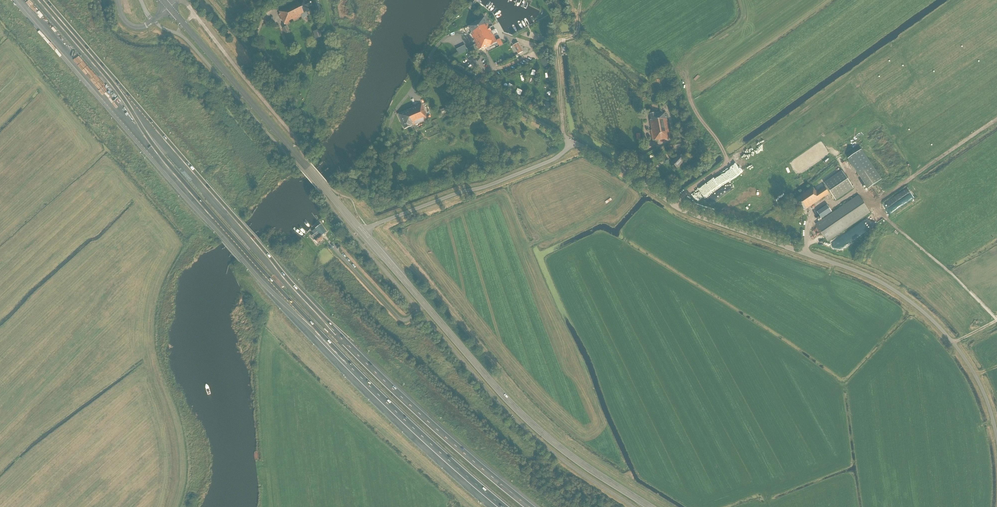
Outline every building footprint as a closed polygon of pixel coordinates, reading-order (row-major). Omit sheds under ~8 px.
[(308,7),(311,5),(309,1),(307,2),(306,0),(299,0),(278,11),(280,14),(279,15),(284,25),(309,13),(308,12),(310,11),(308,7)] [(484,48),(497,42),(484,18),(468,26),(471,32),(471,33),(479,50),(484,47),(484,48)] [(523,52),(518,43),(514,45),(518,54),(523,52)] [(465,45),(457,49),(459,54),(468,50),(465,45)] [(398,114),(404,129),(427,119),(425,116),(426,115),(421,104),(398,114)] [(651,130),(653,141),(655,140),(659,139),(659,140),(668,139),(670,138),(671,138),(666,112),(656,114),(655,113),(650,114),(651,120),(650,120),(652,130),(651,130)] [(684,141),(668,144),(669,150),(670,149),(670,152),(676,151),(675,148),(685,147),(684,141)] [(848,159),(868,189),(881,180),(861,150),(848,159)] [(677,168),(684,161),(679,156),(672,163),(677,168)] [(854,188),(842,170),(823,183),(835,200),(854,188)] [(728,182),(709,197),(712,202),(725,192),(723,189),(726,187),(727,188),(730,185),(728,182)] [(795,200),(802,211),(829,193),(825,187),(817,192),(816,190),(815,191),(813,187),(795,200)] [(908,188),(883,203),(885,208),(906,196),(910,201),(914,198),(908,188)] [(828,241),(870,213),(858,195),(816,224),(828,241)] [(817,212),(821,219),(831,212),(827,205),(817,212)] [(320,224),(317,227),(315,228),(317,232),(311,236),(314,240),(317,243),(323,238),(321,236),(326,232),(320,224)]
